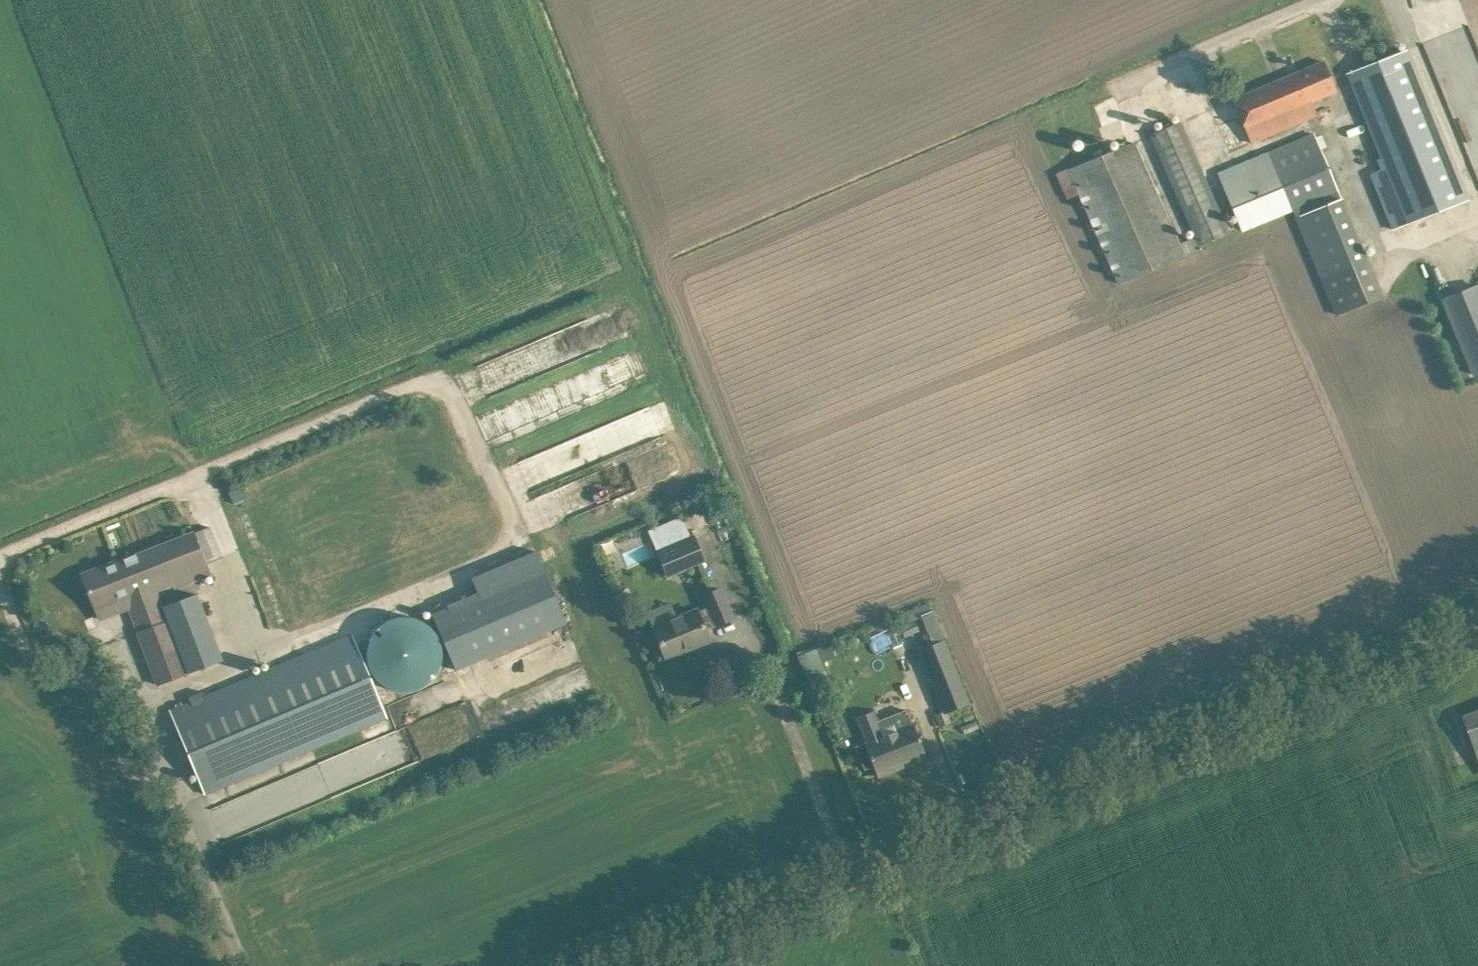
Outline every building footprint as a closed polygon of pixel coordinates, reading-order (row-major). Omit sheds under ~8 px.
[(1477,79),(1477,51),(1469,27),(1425,44),(1446,101),(1477,89),(1477,80),(1477,79)] [(1347,73),(1354,92),(1380,158),(1376,160),(1380,170),(1369,174),(1390,229),(1449,207),(1468,200),(1407,50),(1347,73)] [(1323,61),(1233,99),(1251,142),(1316,114),(1311,102),(1336,92),(1323,61)] [(1177,245),(1142,161),(1134,142),(1068,170),(1116,284),(1200,249),(1198,244),(1227,232),(1180,122),(1150,135),(1194,237),(1177,245)] [(1219,171),(1243,229),(1292,209),(1320,277),(1365,259),(1313,133),(1219,171)] [(1477,285),(1443,299),(1474,374),(1477,372),(1477,285)] [(536,455),(547,481),(605,456),(594,429),(536,455)] [(233,490),(229,492),(234,503),(244,499),(240,488),(233,490)] [(82,574),(95,607),(124,596),(158,684),(221,659),(195,593),(162,606),(155,591),(171,584),(173,588),(210,573),(205,562),(220,556),(208,525),(193,531),(118,560),(82,574)] [(654,549),(666,577),(706,561),(694,533),(686,536),(682,528),(653,540),(656,548),(654,549)] [(472,576),(480,593),(432,614),(455,669),(566,622),(543,567),(536,549),(472,576)] [(647,611),(653,628),(666,657),(709,639),(705,628),(716,623),(717,624),(733,618),(720,588),(704,595),(709,606),(697,611),(697,609),(678,617),(671,601),(647,611)] [(906,612),(908,616),(909,618),(920,614),(931,642),(942,638),(931,611),(929,612),(926,605),(906,612)] [(367,650),(366,653),(367,656),(367,660),(368,663),(369,666),(370,669),(372,672),(373,675),(375,677),(378,680),(380,682),(383,684),(386,686),(388,687),(392,689),(395,689),(398,690),(401,691),(405,691),(408,690),(411,690),(414,689),(417,688),(421,687),(423,685),(426,683),(429,681),(431,679),(433,677),(435,674),(437,671),(438,668),(440,665),(441,662),(441,658),(442,655),(442,652),(441,649),(441,645),(440,642),(439,639),(438,636),(436,633),(434,631),(432,628),(430,626),(427,624),(425,622),(422,620),(419,619),(416,618),(413,617),(410,616),(407,616),(403,616),(400,616),(397,616),(394,617),(391,618),(388,619),(385,621),(382,623),(380,624),(377,627),(375,629),(373,632),(371,634),(370,637),(369,640),(368,643),(367,647),(367,650)] [(914,620),(901,626),(905,636),(918,630),(914,620)] [(352,634),(189,702),(171,710),(206,793),(387,717),(352,634)] [(968,703),(961,684),(943,640),(921,649),(945,710),(935,714),(940,726),(951,720),(947,711),(968,703)] [(805,654),(815,679),(829,674),(818,648),(805,654)] [(868,762),(873,760),(879,775),(895,769),(893,766),(919,755),(908,726),(915,724),(907,704),(888,712),(896,731),(883,736),(877,721),(875,722),(871,711),(857,716),(862,727),(868,742),(866,743),(867,746),(862,748),(868,762)] [(486,705),(215,802),(226,831),(497,734),(486,705)] [(1469,736),(1477,760),(1477,712),(1462,718),(1469,736)]
